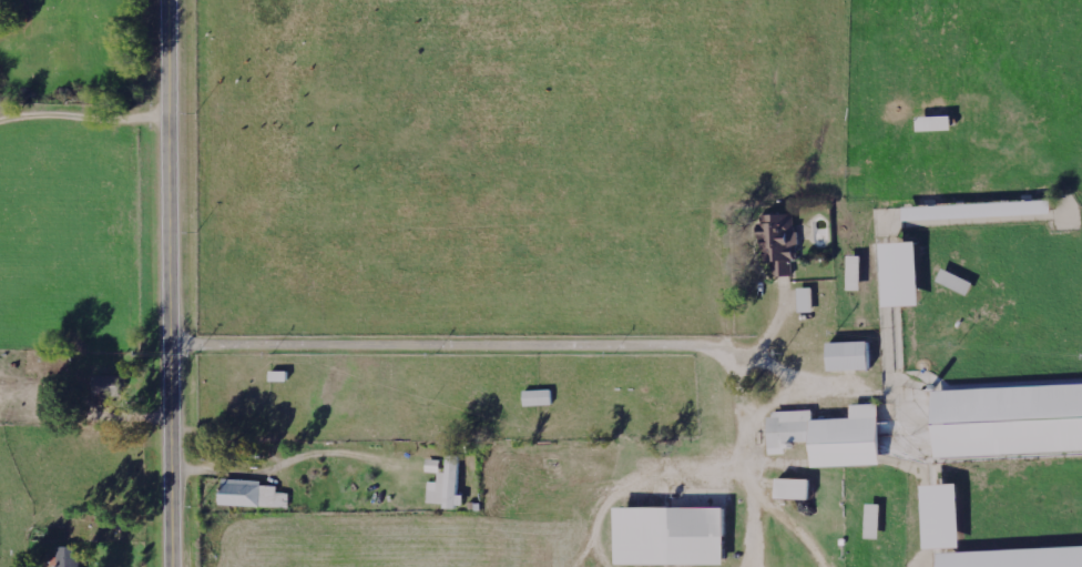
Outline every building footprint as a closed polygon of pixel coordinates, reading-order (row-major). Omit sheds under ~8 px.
[(921,132),(955,131),(955,117),(921,118),(921,132)] [(795,277),(794,261),(800,261),(798,215),(764,216),(766,263),(776,262),(777,278),(795,277)] [(892,308),(924,307),(922,243),(891,244),(892,308)] [(865,257),(850,257),(851,292),(865,292),(865,257)] [(815,313),(815,289),(800,289),(801,313),(815,313)] [(874,370),(873,343),(832,344),(833,372),(874,370)] [(117,398),(126,397),(125,377),(100,378),(100,406),(117,406),(117,398)] [(940,457),(1081,452),(1081,385),(937,390),(940,457)] [(527,407),(555,406),(554,391),(527,392),(527,407)] [(885,466),(883,405),(855,406),(855,419),(816,421),(816,411),(772,413),(774,456),(789,455),(789,444),(817,443),(818,468),(885,466)] [(463,457),(450,456),(450,474),(442,473),(442,484),(433,483),(432,504),(449,505),(448,508),(467,508),(467,497),(461,496),(463,457)] [(782,500),(815,500),(815,481),(782,480),(782,500)] [(291,509),(291,494),(280,494),(280,487),(265,487),(265,482),(225,481),(224,507),(291,509)] [(933,551),(965,550),(963,485),(931,486),(933,551)] [(729,566),(730,510),(621,509),(621,565),(729,566)] [(83,547),(60,548),(60,566),(84,566),(83,547)] [(945,553),(945,566),(1081,566),(1081,549),(945,553)]
